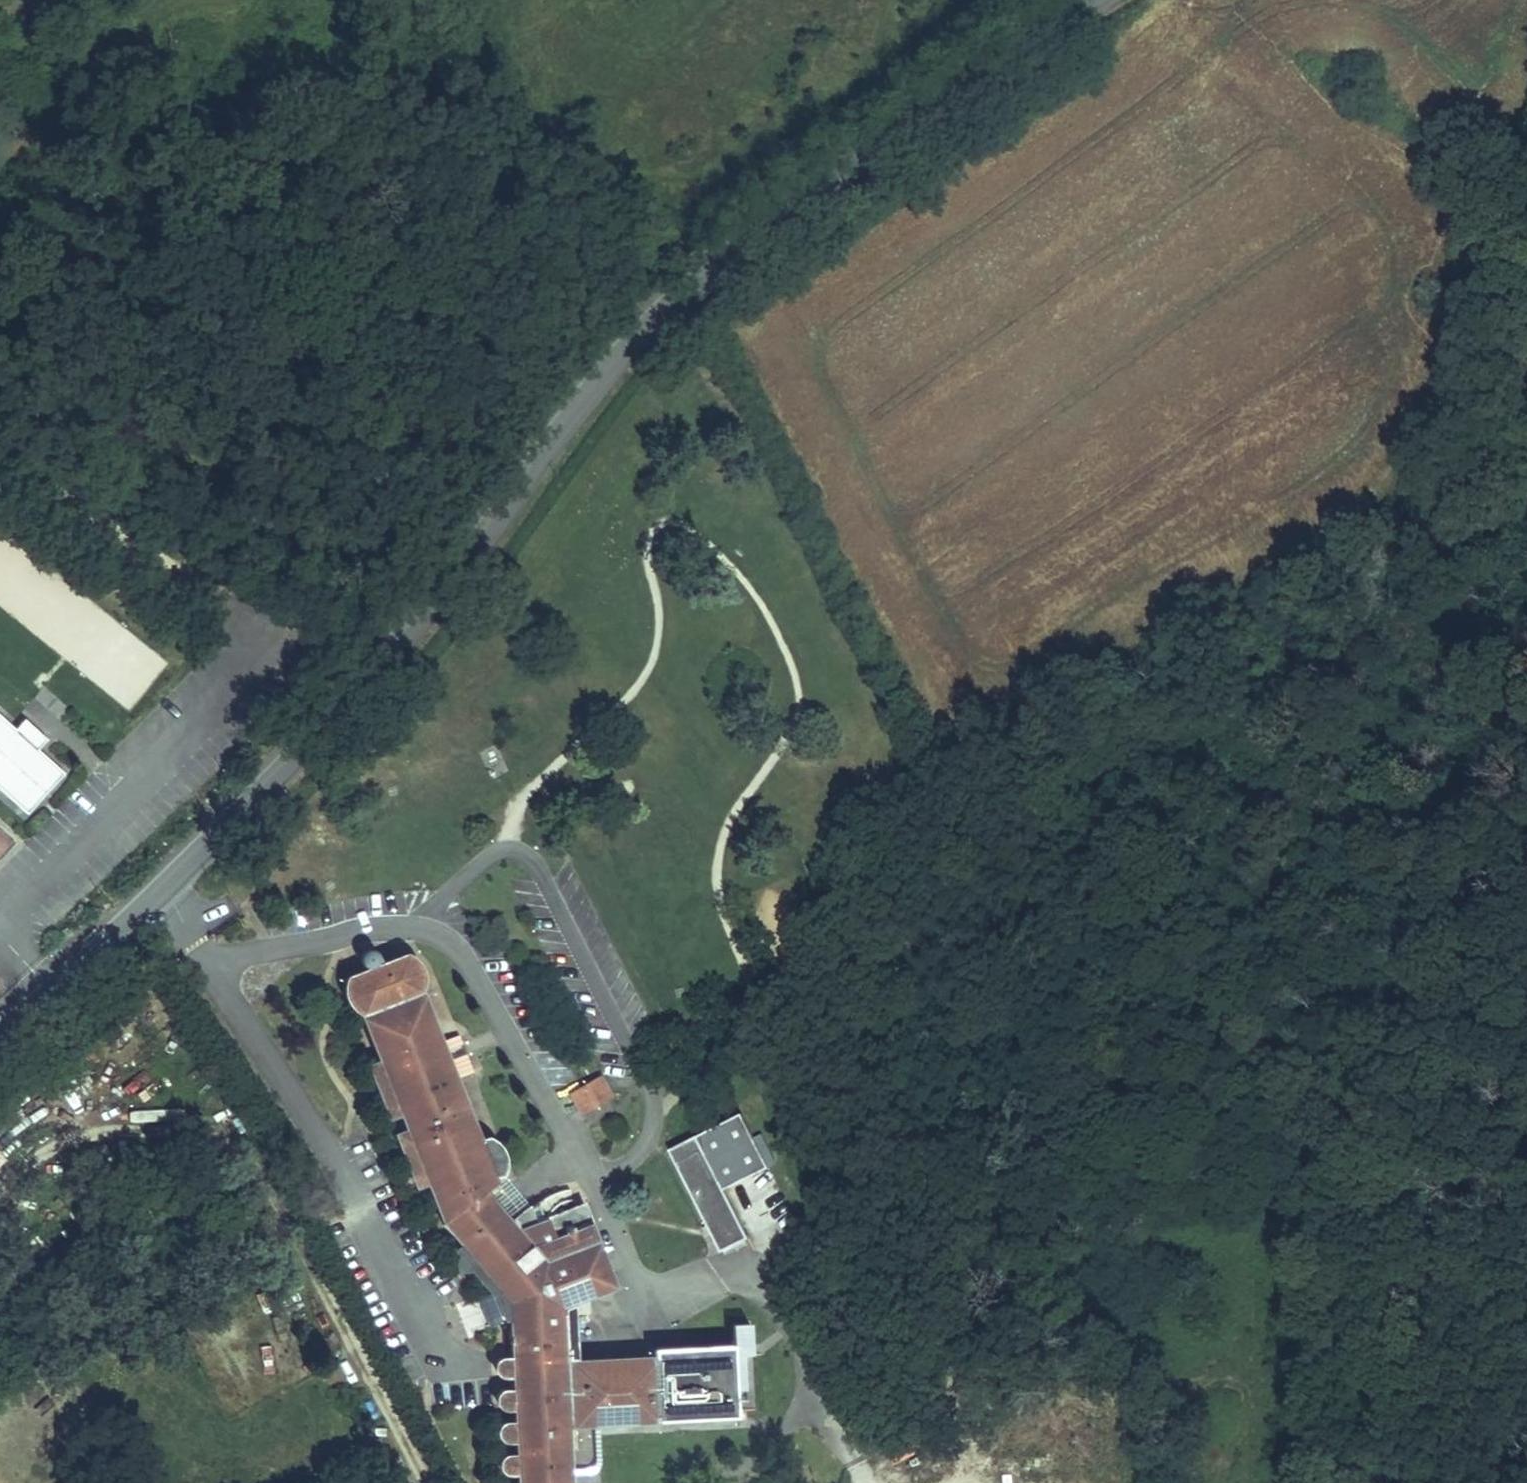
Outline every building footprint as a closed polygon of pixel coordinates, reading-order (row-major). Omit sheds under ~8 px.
[(19,836),(57,796),(31,771),(40,762),(18,741),(9,751),(0,742),(0,818),(19,836)] [(336,994),(334,998),(333,1002),(333,1009),(334,1015),(336,1019),(340,1023),(344,1029),(351,1035),(430,1239),(489,1298),(480,1304),(482,1310),(491,1334),(493,1341),(500,1340),(512,1482),(567,1482),(565,1452),(656,1446),(653,1378),(575,1383),(568,1328),(608,1313),(573,1224),(540,1237),(532,1223),(505,1241),(474,1207),(489,1200),(487,1195),(493,1192),(493,1191),(494,1188),(495,1185),(495,1182),(495,1178),(494,1175),(493,1172),(492,1169),(490,1166),(488,1163),(485,1161),(483,1159),(479,1157),(473,1159),(448,1097),(465,1090),(450,1052),(433,1059),(413,1011),(413,1004),(413,994),(411,984),(410,980),(399,969),(336,994)] [(596,1106),(567,1123),(580,1145),(608,1128),(596,1106)] [(693,1168),(665,1183),(716,1285),(744,1271),(693,1168)] [(489,1200),(474,1207),(505,1241),(518,1225),(494,1198),(489,1200)] [(482,1310),(467,1314),(476,1339),(491,1334),(482,1310)]
